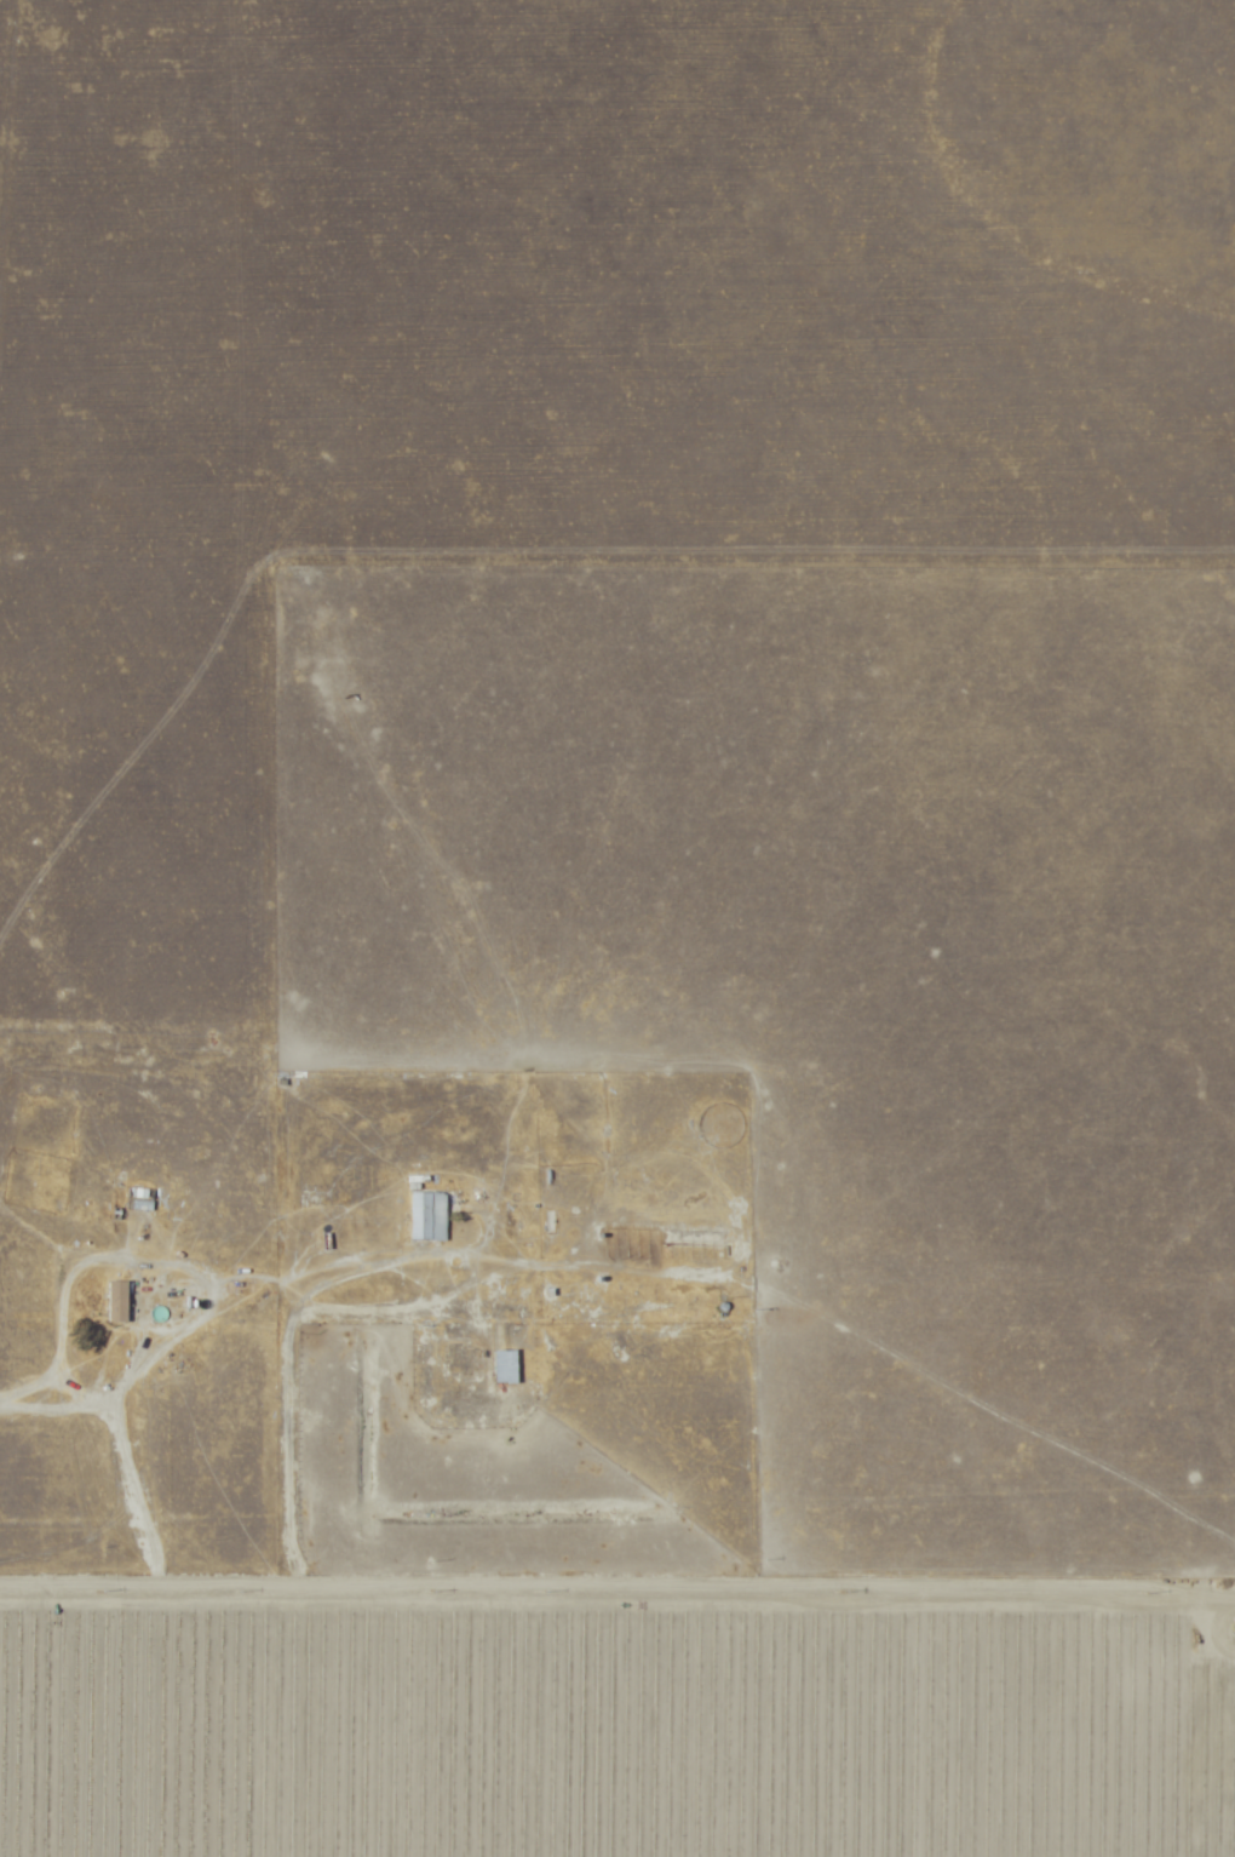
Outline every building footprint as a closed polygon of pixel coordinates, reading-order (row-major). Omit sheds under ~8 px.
[(442,1240),(442,1192),(407,1192),(407,1240),(442,1240)] [(104,1322),(124,1322),(124,1281),(104,1281),(104,1322)] [(493,1383),(514,1383),(514,1350),(493,1350),(493,1383)]
